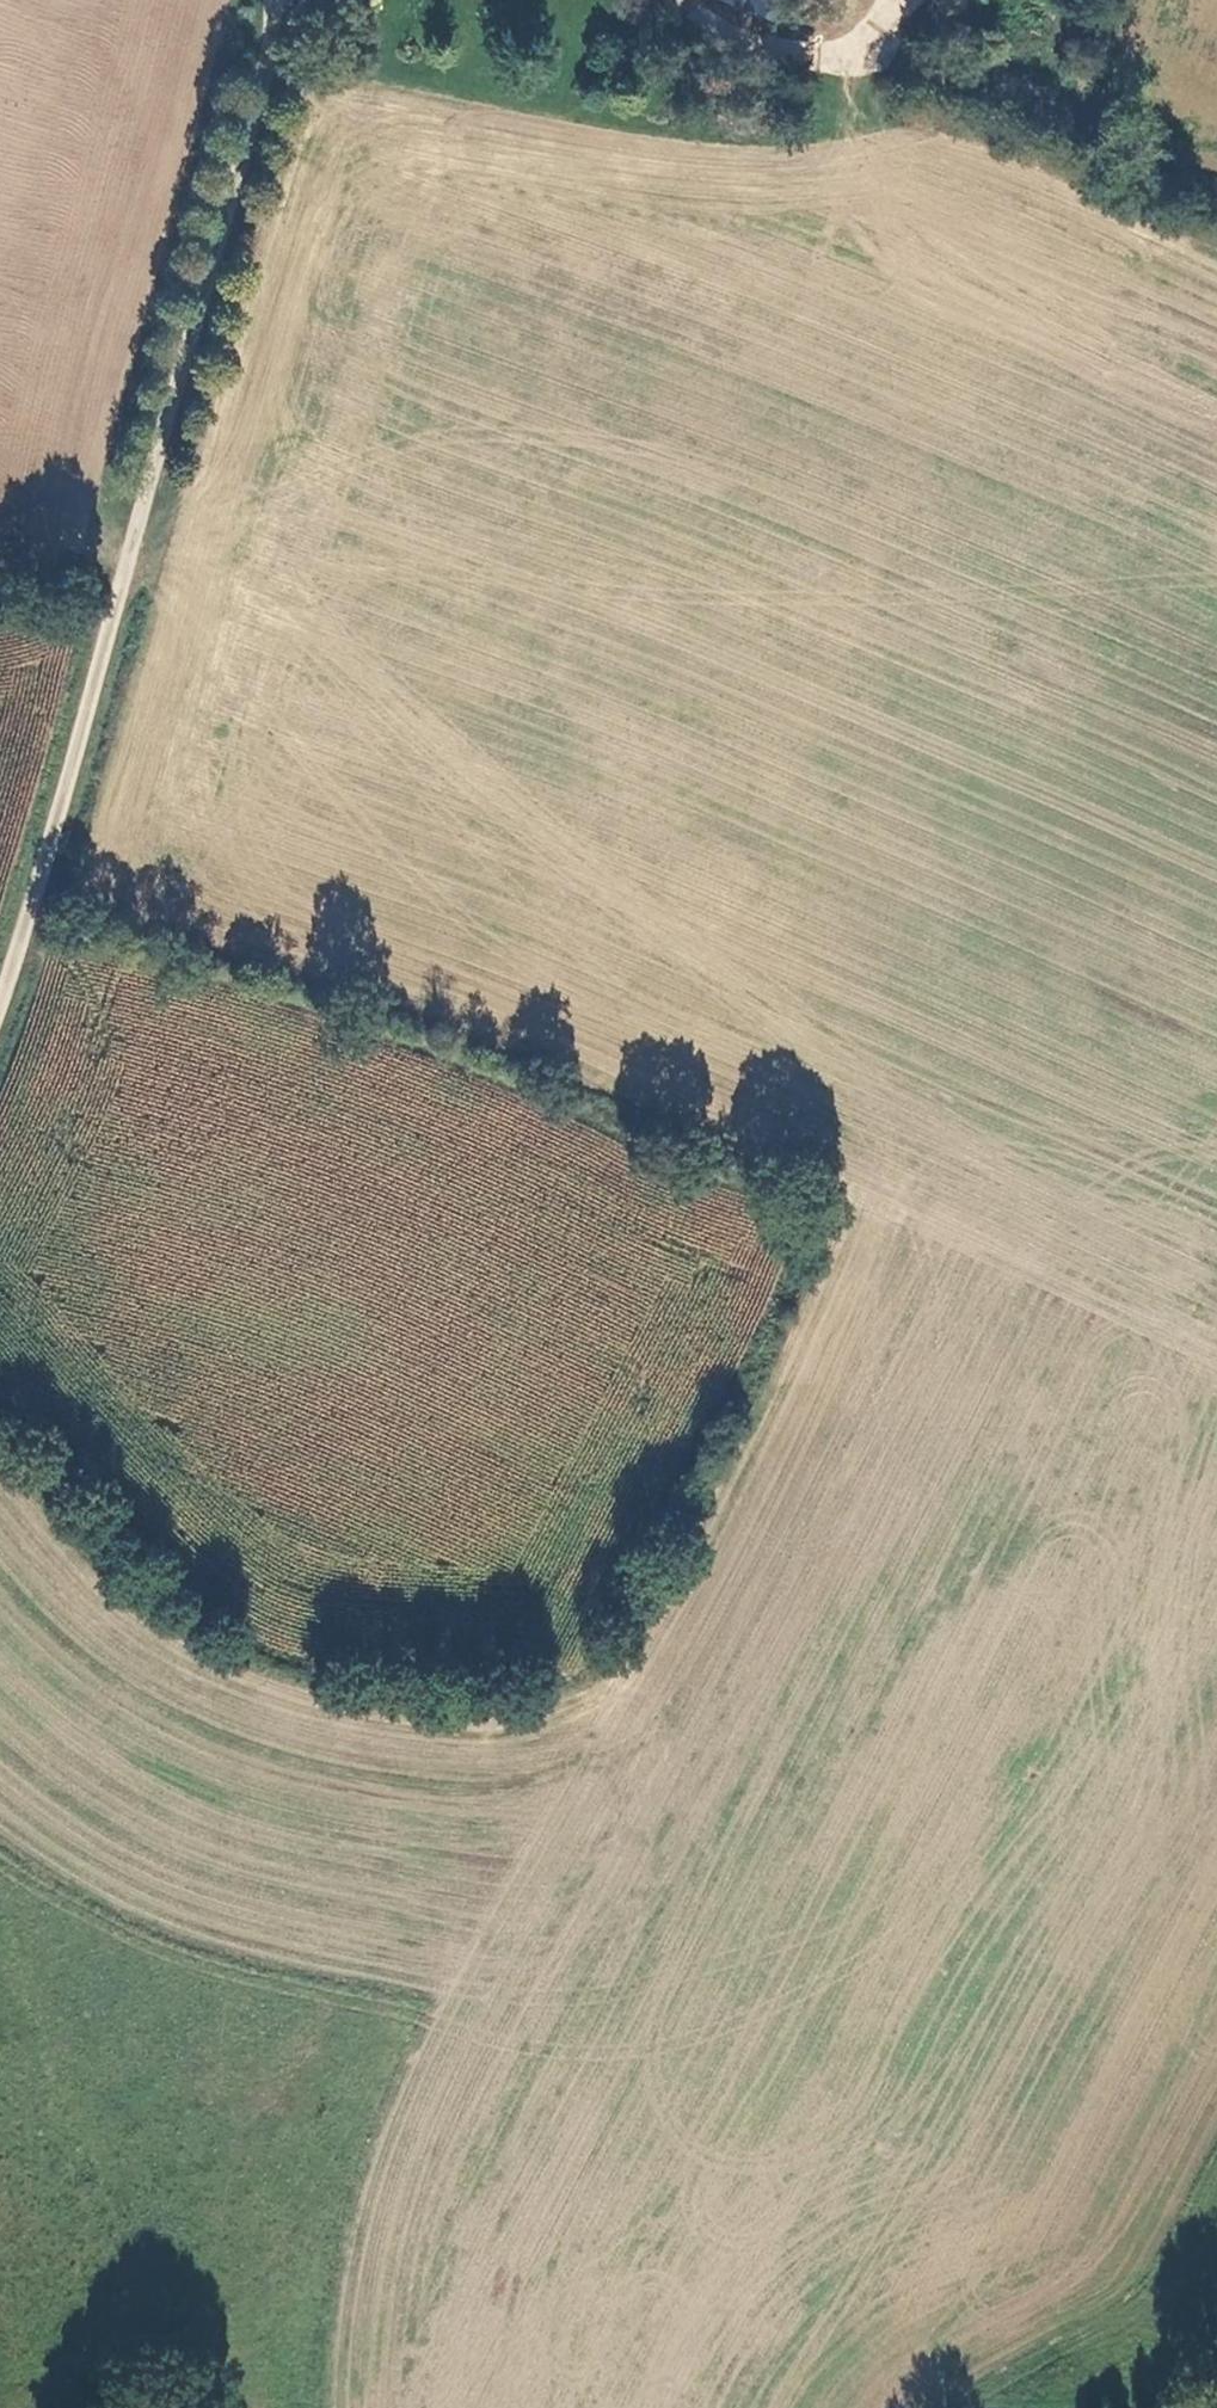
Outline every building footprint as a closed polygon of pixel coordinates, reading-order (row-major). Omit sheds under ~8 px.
[(786,17),(793,0),(745,0),(786,17)]
